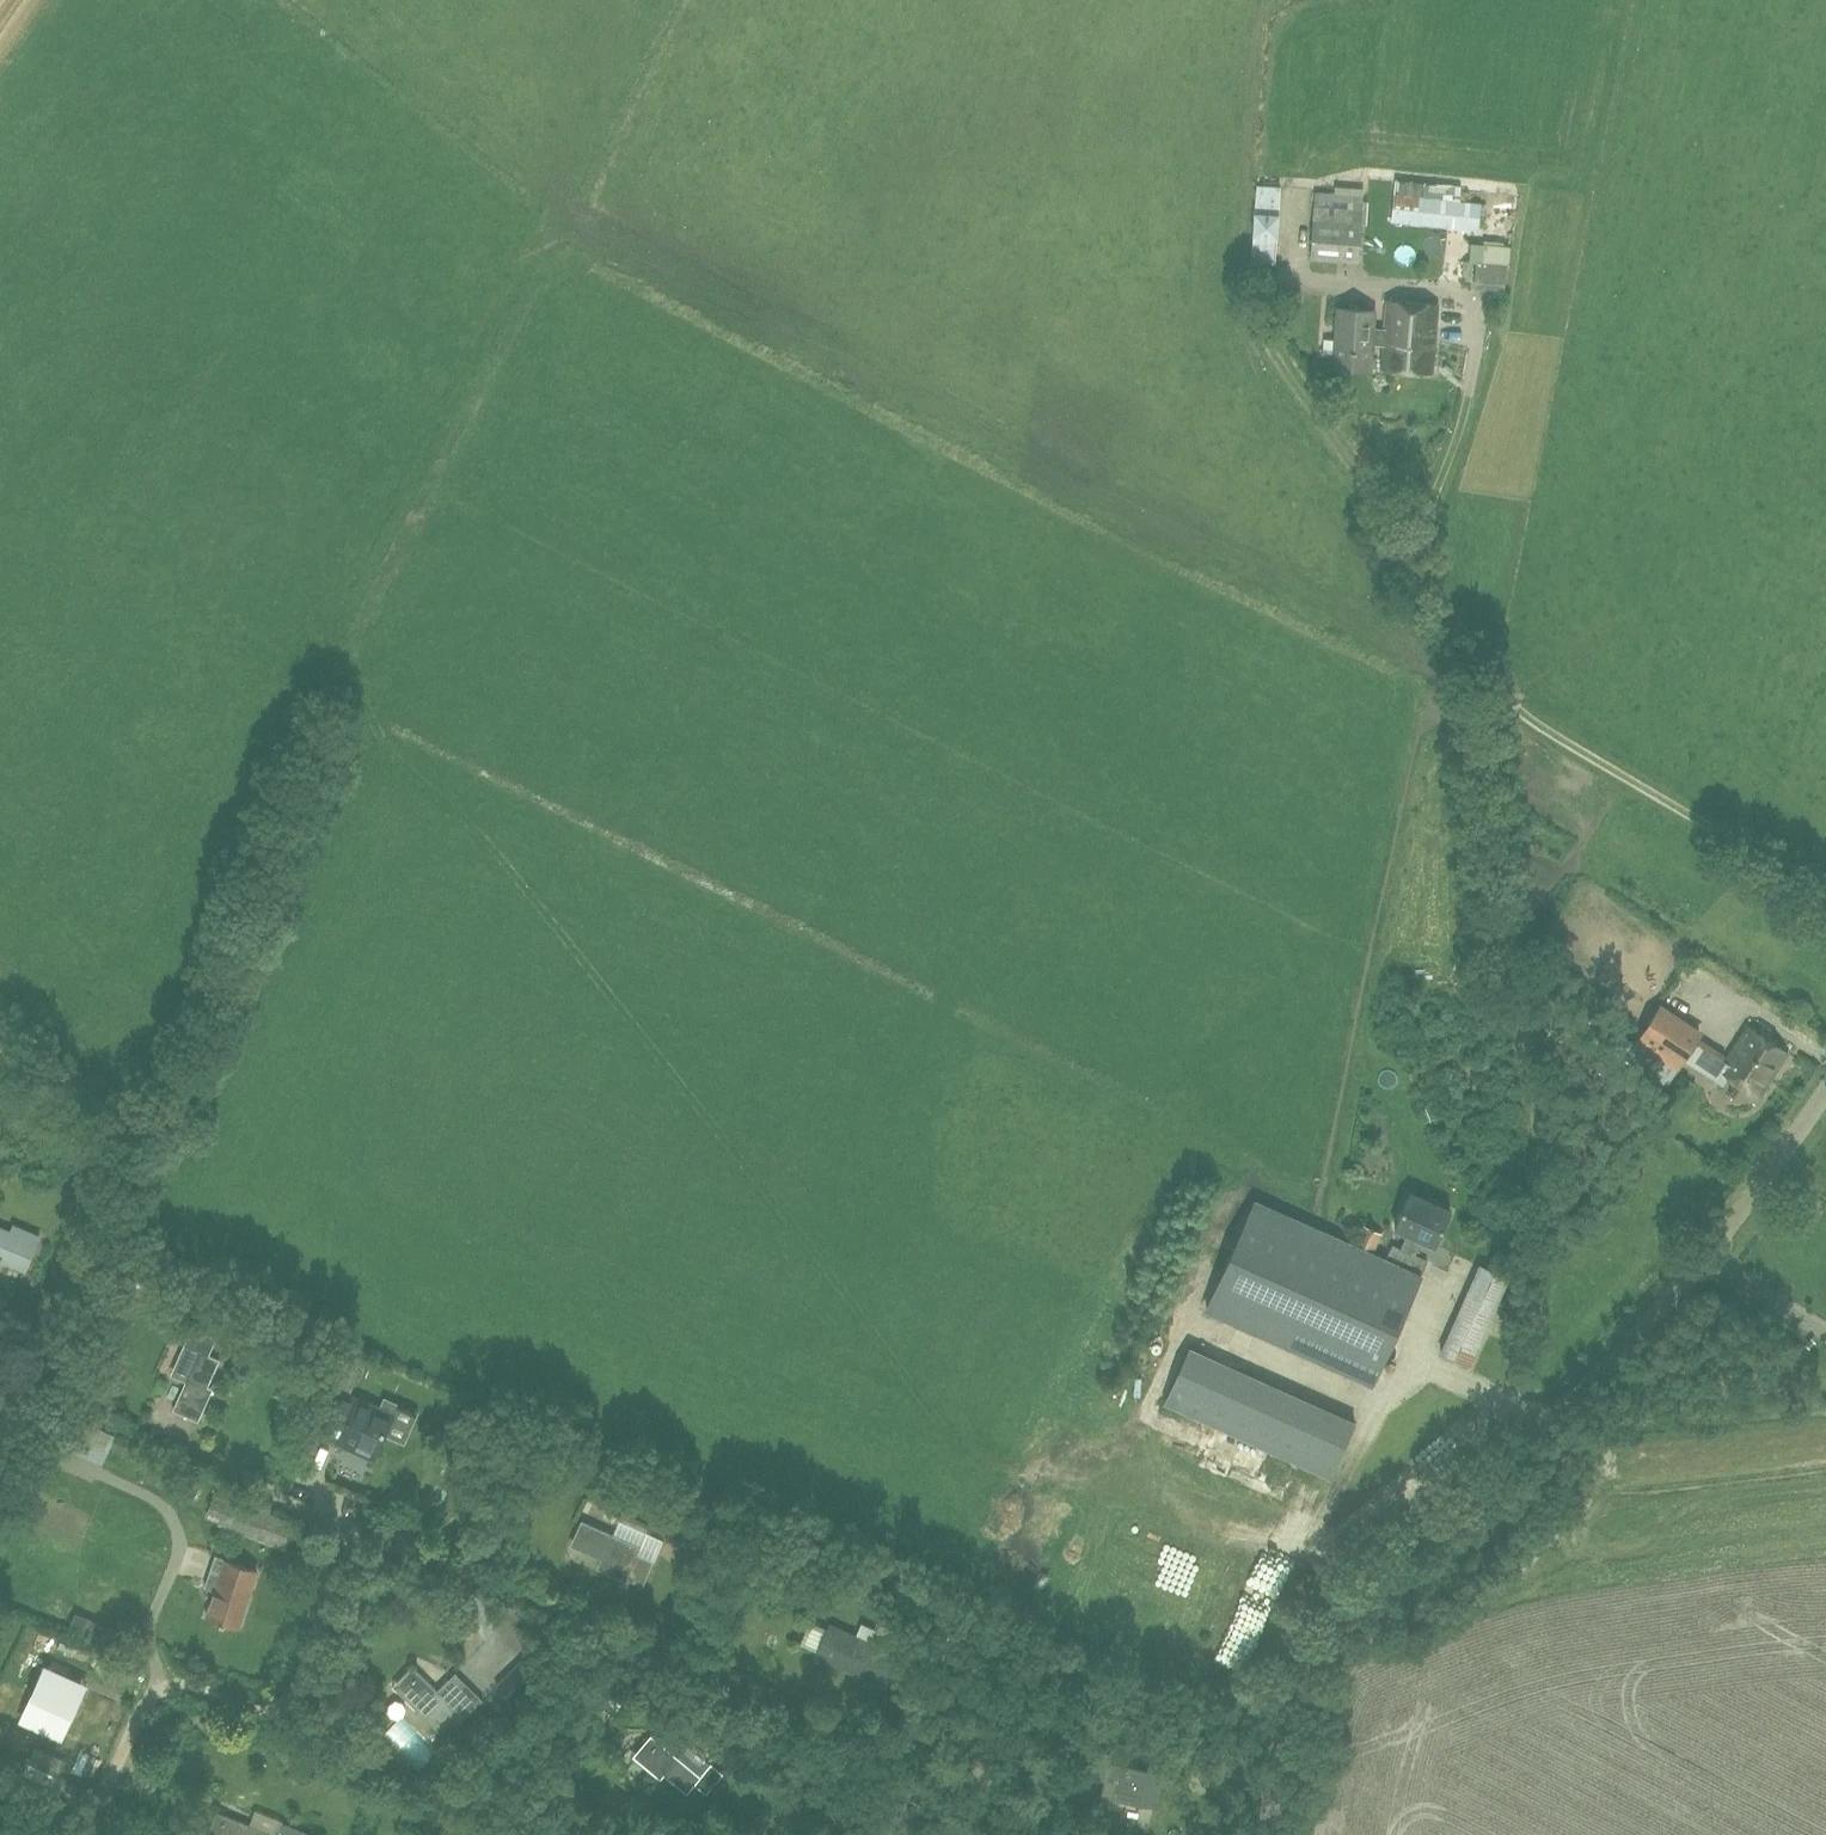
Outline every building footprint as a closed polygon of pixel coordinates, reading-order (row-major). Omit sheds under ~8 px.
[(1388,175),(1384,221),(1477,229),(1479,201),(1449,199),(1451,181),(1388,175)] [(1249,182),(1249,205),(1272,206),(1273,182),(1249,182)] [(1316,191),(1311,257),(1359,261),(1364,195),(1316,191)] [(1273,261),(1272,213),(1243,214),(1244,261),(1273,261)] [(1385,328),(1373,327),(1372,343),(1384,344),(1381,369),(1432,373),(1438,304),(1387,299),(1385,328)] [(1372,343),(1373,327),(1374,310),(1338,308),(1334,366),(1370,369),(1372,343)] [(1657,1011),(1636,1043),(1676,1069),(1697,1037),(1657,1011)] [(1761,1099),(1790,1054),(1747,1025),(1717,1070),(1761,1099)] [(1401,1249),(1392,1246),(1385,1261),(1255,1202),(1207,1309),(1372,1384),(1427,1261),(1415,1255),(1422,1239),(1435,1245),(1450,1211),(1410,1193),(1395,1227),(1408,1233),(1401,1249)] [(1355,1244),(1372,1252),(1382,1233),(1364,1225),(1355,1244)] [(25,1268),(38,1237),(17,1228),(14,1235),(0,1229),(0,1258),(25,1268)] [(1480,1265),(1441,1352),(1468,1365),(1508,1277),(1480,1265)] [(199,1350),(174,1410),(194,1418),(219,1358),(208,1354),(214,1338),(191,1328),(184,1344),(199,1350)] [(0,1388),(0,1406),(9,1412),(17,1400),(0,1388)] [(1324,1445),(1344,1452),(1362,1397),(1342,1390),(1324,1445)] [(385,1429),(392,1413),(345,1391),(325,1435),(340,1442),(341,1438),(356,1445),(355,1447),(368,1454),(370,1451),(374,1453),(383,1434),(385,1430),(385,1429)] [(231,1528),(258,1538),(267,1515),(240,1505),(231,1528)] [(641,1547),(581,1520),(573,1540),(604,1554),(599,1568),(626,1580),(627,1578),(642,1584),(652,1562),(637,1555),(641,1547)] [(239,1627),(257,1571),(226,1560),(225,1564),(214,1560),(205,1587),(216,1591),(207,1616),(239,1627)] [(897,1656),(830,1627),(818,1655),(885,1684),(897,1656)] [(455,1673),(437,1691),(412,1666),(397,1682),(443,1728),(458,1713),(464,1719),(482,1700),(455,1673)] [(46,1672),(29,1709),(64,1725),(81,1688),(46,1672)] [(651,1734),(637,1751),(687,1793),(695,1784),(707,1794),(717,1781),(705,1770),(700,1776),(651,1734)] [(1157,1805),(1162,1773),(1110,1765),(1111,1754),(1095,1752),(1091,1778),(1106,1780),(1103,1797),(1157,1805)] [(249,1825),(216,1812),(208,1832),(215,1834),(272,1834),(249,1825)] [(282,1822),(276,1834),(310,1834),(310,1833),(282,1822)]
